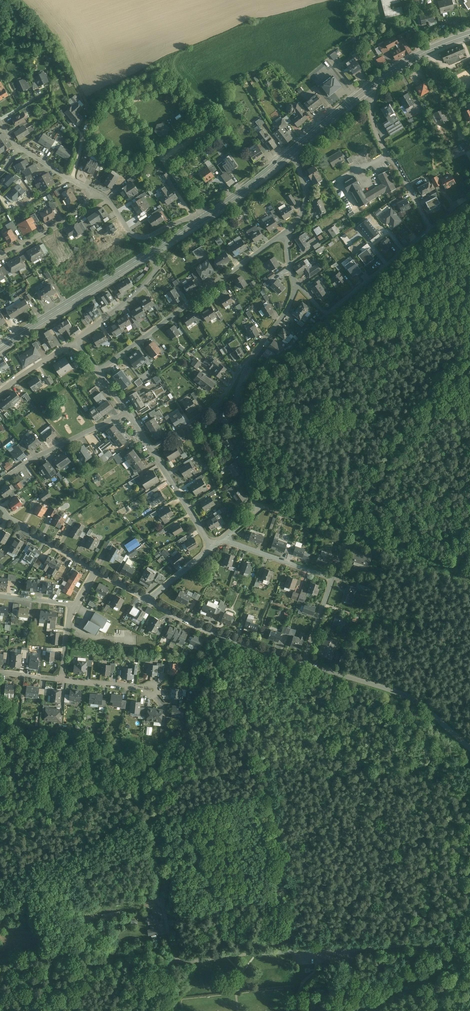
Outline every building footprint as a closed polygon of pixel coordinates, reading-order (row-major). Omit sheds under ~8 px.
[(390,11),(389,4),(398,1),(399,1),(399,0),(382,0),(387,17),(402,13),(401,8),(400,8),(390,11)] [(438,2),(441,13),(454,10),(453,6),(452,0),(447,0),(438,2)] [(432,13),(420,16),(422,25),(428,23),(429,25),(429,23),(435,22),(432,13)] [(413,28),(404,33),(405,34),(408,39),(416,34),(413,28)] [(401,34),(384,43),(385,43),(379,46),(383,53),(389,50),(388,48),(396,44),(397,44),(399,45),(401,48),(392,53),(396,60),(411,52),(402,36),(405,34),(404,33),(401,34)] [(462,45),(441,54),(444,62),(447,60),(449,64),(451,65),(459,61),(460,59),(459,56),(465,53),(462,45)] [(356,53),(352,56),(354,58),(356,61),(361,58),(359,51),(356,53)] [(338,56),(335,52),(330,55),(334,60),(338,56)] [(383,56),(376,60),(379,65),(386,61),(383,56)] [(356,61),(354,58),(345,64),(350,71),(351,71),(353,74),(361,69),(356,61)] [(286,75),(275,61),(271,64),(282,78),(286,75)] [(34,87),(47,85),(45,73),(35,75),(36,80),(32,81),(34,87)] [(336,80),(334,78),(332,80),(331,79),(324,84),(325,85),(323,87),(329,95),(340,86),(338,84),(339,84),(336,80)] [(24,79),(17,83),(21,92),(29,88),(26,83),(24,79)] [(424,83),(416,88),(421,96),(429,91),(424,83)] [(0,92),(0,100),(9,95),(5,89),(0,92)] [(407,93),(399,98),(406,109),(413,104),(414,104),(407,93)] [(316,94),(304,103),(311,112),(315,108),(316,109),(318,107),(318,106),(322,103),(316,94)] [(79,101),(75,95),(71,99),(75,104),(77,102),(79,101)] [(75,104),(65,112),(75,124),(82,118),(78,112),(82,108),(77,102),(75,104)] [(301,109),(297,104),(294,103),(293,104),(289,104),(287,106),(287,110),(289,112),(292,113),(293,112),(295,113),(297,116),(292,120),(298,127),(305,122),(304,121),(307,118),(302,112),(303,111),(301,109)] [(394,112),(389,104),(382,108),(382,110),(386,117),(390,115),(392,119),(396,116),(394,113),(394,112)] [(184,115),(187,112),(183,108),(175,114),(183,124),(188,120),(184,115)] [(441,110),(434,114),(440,125),(448,121),(446,117),(445,117),(441,110)] [(21,115),(13,119),(16,125),(19,124),(25,120),(26,121),(27,120),(24,114),(24,113),(21,115)] [(388,121),(383,124),(390,136),(404,128),(396,116),(392,119),(390,115),(386,117),(388,121)] [(260,118),(255,121),(258,125),(259,127),(264,123),(260,118)] [(282,118),(273,125),(277,131),(282,127),(283,128),(287,125),(287,124),(282,119),(282,118)] [(157,124),(154,131),(159,137),(167,135),(169,128),(164,123),(157,124)] [(21,128),(22,129),(14,133),(18,140),(35,129),(32,125),(26,129),(25,126),(21,128)] [(270,140),(266,135),(267,135),(262,129),(262,130),(259,127),(258,125),(253,129),(257,133),(256,134),(260,140),(261,139),(265,143),(265,144),(270,150),(273,148),(274,149),(277,146),(275,144),(271,139),(270,140)] [(283,128),(282,127),(277,131),(275,133),(274,133),(284,145),(291,139),(283,128)] [(67,136),(60,132),(55,140),(62,144),(67,136)] [(54,141),(43,134),(40,139),(43,141),(41,143),(49,149),(54,141)] [(393,143),(389,136),(384,139),(388,146),(393,143)] [(0,144),(0,153),(4,150),(4,151),(11,147),(6,139),(0,144)] [(467,142),(461,145),(464,150),(469,147),(467,142)] [(256,143),(246,150),(254,162),(264,155),(260,148),(256,143)] [(72,152),(61,145),(56,153),(62,157),(64,154),(69,157),(72,152)] [(268,150),(265,145),(260,148),(263,154),(268,150)] [(340,151),(328,158),(333,167),(345,160),(340,151)] [(224,161),(217,165),(223,173),(221,175),(226,182),(232,178),(229,174),(232,172),(231,171),(238,166),(229,155),(223,160),(224,161)] [(104,160),(99,157),(96,162),(99,163),(97,166),(100,168),(104,160)] [(96,162),(90,159),(84,170),(93,174),(97,166),(99,163),(96,162)] [(204,163),(208,168),(213,164),(209,159),(204,163)] [(18,164),(16,165),(19,169),(17,170),(18,173),(22,171),(29,167),(25,160),(24,160),(18,164)] [(29,167),(22,171),(23,173),(25,172),(27,176),(31,174),(37,170),(34,164),(29,167)] [(213,164),(208,168),(212,173),(217,170),(213,164)] [(314,166),(308,170),(311,175),(309,176),(312,180),(319,175),(314,166)] [(208,168),(200,174),(205,182),(214,176),(212,173),(208,168)] [(359,185),(354,176),(342,183),(347,192),(350,190),(360,207),(386,192),(386,193),(396,189),(388,171),(378,175),(382,184),(380,185),(364,195),(358,185),(359,185)] [(48,173),(36,179),(38,183),(39,185),(51,178),(48,173)] [(118,178),(111,173),(104,183),(112,188),(116,181),(117,181),(119,178),(118,178)] [(9,174),(4,179),(3,179),(2,180),(2,181),(3,182),(4,182),(4,183),(7,186),(8,186),(13,181),(15,179),(13,177),(9,174)] [(171,179),(168,175),(164,178),(170,186),(173,184),(170,180),(171,179)] [(312,180),(315,185),(323,181),(319,175),(312,180)] [(451,175),(441,180),(446,189),(449,187),(450,187),(452,187),(452,186),(452,185),(455,183),(451,175)] [(126,179),(120,176),(118,178),(119,178),(117,181),(121,184),(126,179)] [(436,176),(431,179),(435,187),(441,184),(436,176)] [(51,178),(39,185),(42,191),(53,185),(55,184),(51,178)] [(138,192),(131,182),(126,185),(127,185),(133,195),(138,192)] [(429,182),(426,183),(420,187),(419,187),(417,188),(418,190),(421,195),(434,189),(432,184),(430,185),(430,184),(429,182)] [(18,185),(8,194),(13,199),(14,201),(18,197),(24,191),(18,185)] [(127,185),(119,190),(125,198),(128,196),(128,198),(133,195),(127,185)] [(61,187),(55,190),(58,196),(63,193),(64,192),(61,187)] [(172,189),(167,193),(166,191),(167,190),(164,187),(159,191),(162,196),(168,204),(178,198),(172,189)] [(64,192),(63,193),(64,196),(64,198),(65,200),(67,200),(69,203),(67,204),(68,204),(76,200),(76,199),(73,195),(72,194),(71,192),(71,191),(70,189),(64,192)] [(291,194),(287,197),(290,201),(291,200),(294,205),(297,203),(291,194)] [(138,200),(132,204),(139,214),(150,207),(143,197),(141,199),(140,199),(138,200)] [(431,199),(425,202),(428,206),(427,206),(428,207),(429,209),(433,207),(434,208),(437,206),(437,205),(440,204),(436,197),(431,199)] [(321,199),(313,202),(319,215),(327,212),(321,199)] [(406,199),(398,203),(402,212),(410,207),(406,199)] [(54,202),(49,205),(51,208),(52,210),(57,207),(54,202)] [(289,205),(280,211),(285,220),(290,217),(290,216),(294,213),(289,205)] [(51,208),(41,214),(45,222),(48,220),(48,221),(52,218),(56,216),(52,210),(51,208)] [(95,213),(88,218),(89,220),(88,220),(89,222),(91,221),(92,223),(99,218),(100,220),(107,215),(102,208),(95,212),(95,213)] [(391,209),(380,217),(385,223),(387,221),(389,221),(394,227),(401,221),(391,209)] [(144,212),(137,216),(140,221),(147,216),(144,212)] [(154,216),(149,219),(154,226),(164,220),(159,213),(159,212),(154,216)] [(39,221),(35,213),(30,216),(31,218),(32,217),(34,221),(33,222),(34,224),(39,221)] [(31,218),(18,225),(23,232),(27,230),(28,232),(36,228),(34,224),(33,222),(34,221),(32,217),(31,218)] [(278,226),(273,217),(264,223),(269,230),(272,228),(273,229),(278,226)] [(378,233),(367,219),(363,222),(374,237),(378,233),(379,233),(378,233)] [(13,222),(6,227),(9,231),(11,230),(12,232),(17,229),(13,222)] [(86,229),(81,222),(78,224),(83,232),(86,229)] [(374,237),(363,222),(359,226),(370,240),(371,240),(370,240),(374,237)] [(77,223),(69,228),(70,229),(66,231),(70,236),(73,234),(75,237),(83,232),(78,224),(77,223)] [(113,223),(105,228),(106,230),(103,232),(105,236),(108,233),(109,234),(117,230),(113,223)] [(336,225),(328,229),(332,237),(340,233),(336,225)] [(256,226),(248,231),(250,235),(259,230),(257,228),(256,229),(257,228),(256,226)] [(319,226),(313,230),(317,235),(322,232),(319,226)] [(9,231),(3,234),(9,243),(16,239),(12,232),(11,230),(9,231)] [(259,230),(250,235),(254,242),(263,237),(261,233),(259,230)] [(301,235),(295,239),(298,244),(301,241),(303,245),(306,243),(305,240),(307,239),(307,238),(308,237),(306,235),(305,236),(303,234),(301,235)] [(220,237),(215,240),(218,245),(224,242),(220,237)] [(242,239),(236,243),(241,252),(247,249),(242,239)] [(392,244),(388,239),(381,244),(385,250),(392,244)] [(303,245),(301,241),(298,244),(301,249),(300,249),(302,252),(309,247),(309,246),(310,245),(308,242),(306,243),(303,245)] [(48,251),(43,243),(39,246),(44,253),(48,251)] [(236,243),(230,246),(235,256),(241,252),(236,243)] [(39,245),(33,249),(38,258),(45,255),(44,253),(39,246),(39,245)] [(202,246),(193,251),(196,256),(205,250),(202,246)] [(376,254),(370,247),(367,250),(373,257),(376,254)] [(33,249),(27,252),(27,253),(30,258),(32,262),(38,258),(33,249)] [(366,249),(358,255),(366,265),(372,260),(370,258),(373,257),(367,250),(366,249)] [(226,251),(214,258),(219,268),(231,260),(226,251)] [(19,257),(13,260),(18,270),(25,266),(19,257)] [(280,265),(274,257),(267,262),(272,270),(280,265)] [(312,267),(307,259),(303,261),(307,267),(309,269),(312,267)] [(352,259),(345,265),(353,276),(361,270),(352,259)] [(13,260),(7,263),(7,264),(12,272),(12,273),(18,270),(13,260)] [(208,260),(196,267),(204,279),(215,272),(208,260)] [(303,261),(294,267),(298,274),(299,273),(300,274),(303,273),(302,271),(304,270),(307,267),(303,261)] [(12,272),(7,264),(3,266),(8,274),(12,272)] [(312,267),(309,269),(307,267),(304,270),(309,277),(321,269),(318,264),(312,267)] [(339,272),(332,277),(338,285),(344,281),(341,277),(341,276),(339,272)] [(242,275),(235,279),(238,286),(240,285),(242,288),(248,284),(245,280),(245,281),(242,275)] [(128,278),(122,282),(127,290),(133,286),(128,278)] [(192,280),(188,283),(189,284),(185,286),(189,292),(193,290),(193,289),(197,287),(192,280)] [(285,287),(277,280),(271,286),(276,291),(277,290),(280,292),(285,287)] [(316,285),(312,288),(318,298),(325,293),(321,287),(322,286),(318,280),(314,283),(316,285)] [(49,282),(44,285),(45,288),(50,295),(50,296),(56,292),(51,284),(49,282)] [(127,290),(122,282),(117,286),(121,292),(121,293),(126,291),(127,290)] [(45,288),(40,291),(39,290),(37,292),(38,293),(37,293),(42,300),(50,295),(45,288)] [(174,288),(167,293),(174,304),(181,300),(174,288)] [(109,291),(99,298),(104,306),(115,299),(109,291)] [(121,292),(117,295),(120,299),(128,294),(126,291),(121,293),(121,292)] [(225,296),(220,299),(225,307),(233,302),(229,295),(226,297),(225,296)] [(15,302),(6,307),(7,310),(22,301),(19,296),(14,300),(15,302)] [(142,305),(132,312),(134,316),(137,320),(146,314),(144,311),(154,305),(153,303),(149,297),(140,302),(142,305)] [(25,299),(16,305),(21,313),(30,307),(25,299)] [(310,308),(302,302),(300,303),(299,304),(299,306),(297,309),(304,315),(310,308)] [(7,310),(8,313),(12,319),(21,313),(16,305),(7,310)] [(95,305),(87,310),(93,319),(100,314),(95,305)] [(268,305),(261,309),(267,317),(273,313),(268,305)] [(211,307),(202,313),(207,322),(217,316),(211,307)] [(304,315),(297,309),(293,314),(301,319),(302,317),(303,318),(302,319),(305,321),(308,318),(304,315)] [(191,312),(182,319),(188,326),(195,320),(196,319),(195,317),(191,312)] [(126,315),(117,321),(118,323),(119,324),(118,324),(119,326),(119,325),(122,329),(131,323),(126,315)] [(137,320),(134,316),(131,318),(133,321),(134,322),(137,327),(138,329),(141,327),(137,320)] [(67,319),(62,322),(66,330),(68,328),(72,326),(67,319)] [(66,330),(62,322),(57,326),(61,333),(64,331),(66,330)] [(122,329),(119,325),(119,326),(118,324),(119,324),(118,323),(110,327),(109,328),(113,334),(115,336),(123,331),(122,329)] [(174,325),(166,331),(172,339),(179,333),(180,333),(177,329),(174,325)] [(259,333),(254,325),(246,329),(252,338),(259,333)] [(57,326),(53,328),(56,333),(57,335),(61,333),(57,326)] [(78,327),(71,332),(72,334),(70,335),(71,338),(81,331),(78,327)] [(109,328),(110,327),(109,327),(105,329),(109,336),(113,334),(109,328)] [(290,333),(283,328),(278,334),(287,341),(289,338),(287,336),(287,335),(290,337),(292,335),(290,334),(290,333)] [(48,331),(41,335),(46,343),(49,348),(54,345),(51,340),(53,338),(52,336),(49,331),(48,331)] [(103,332),(92,338),(94,341),(97,346),(107,340),(103,332)] [(240,347),(236,350),(234,347),(240,344),(236,339),(233,341),(233,340),(232,341),(229,344),(234,351),(232,352),(232,353),(230,354),(234,360),(236,358),(237,360),(244,355),(240,347)] [(282,346),(274,340),(267,349),(272,352),(272,351),(276,354),(278,351),(282,346)] [(159,348),(153,341),(146,347),(153,357),(160,352),(161,351),(159,348)] [(35,349),(27,354),(26,353),(22,355),(23,357),(23,359),(21,360),(24,365),(40,356),(37,350),(36,349),(35,349)] [(139,349),(128,358),(136,369),(146,362),(148,366),(152,363),(147,356),(145,358),(139,349)] [(272,352),(267,349),(262,354),(269,359),(271,361),(281,353),(278,351),(276,354),(272,351),(272,352)] [(0,358),(0,372),(8,367),(2,357),(0,358)] [(65,358),(53,366),(60,375),(72,368),(65,358)] [(78,359),(72,363),(76,369),(82,365),(78,359)] [(220,364),(214,359),(212,362),(210,363),(217,368),(220,364)] [(220,364),(217,368),(223,374),(227,369),(220,364)] [(223,374),(217,368),(215,370),(213,373),(219,378),(223,374)] [(122,370),(113,376),(118,382),(126,376),(122,370)] [(200,372),(194,379),(201,384),(206,377),(200,372)] [(158,375),(153,378),(157,384),(162,381),(158,375)] [(37,376),(34,379),(28,383),(33,390),(42,384),(37,376)] [(126,376),(118,382),(123,389),(131,383),(126,376)] [(215,384),(206,377),(201,384),(209,391),(215,384)] [(143,383),(139,378),(134,382),(138,387),(143,383)] [(96,386),(89,391),(94,398),(101,392),(96,386)] [(162,386),(153,392),(156,397),(165,391),(162,386)] [(145,394),(140,397),(139,395),(137,392),(129,396),(137,410),(157,398),(156,397),(153,392),(152,390),(145,394)] [(20,398),(15,392),(7,398),(13,405),(14,405),(17,403),(16,402),(20,398)] [(107,401),(101,392),(94,398),(93,398),(100,406),(96,409),(95,408),(89,412),(96,421),(102,416),(113,408),(107,401)] [(0,404),(5,410),(9,407),(10,408),(13,405),(7,398),(0,404)] [(191,399),(183,404),(189,413),(189,412),(196,407),(196,408),(197,408),(191,399)] [(141,413),(150,409),(149,405),(139,409),(141,413)] [(215,407),(210,411),(213,416),(216,414),(218,412),(215,407)] [(154,410),(149,413),(152,419),(153,419),(154,418),(158,416),(155,412),(154,410)] [(163,417),(159,410),(155,412),(158,416),(154,418),(156,421),(163,417)] [(220,415),(218,416),(224,425),(232,419),(226,411),(220,415)] [(169,418),(174,426),(184,420),(179,412),(169,418)] [(152,419),(145,423),(149,429),(158,424),(156,421),(154,418),(153,419),(152,419)] [(149,429),(155,440),(164,434),(158,424),(149,429)] [(119,432),(114,425),(104,432),(108,436),(110,435),(112,438),(119,432)] [(191,425),(182,431),(186,435),(194,429),(191,425)] [(50,429),(42,436),(48,442),(56,436),(53,433),(50,429)] [(182,430),(177,433),(181,439),(186,435),(182,431),(182,430)] [(126,442),(119,432),(112,438),(116,443),(119,447),(126,442)] [(40,443),(33,434),(28,438),(36,447),(40,443)] [(36,447),(28,438),(24,441),(28,446),(32,450),(36,447)] [(112,438),(98,447),(102,452),(113,443),(114,445),(116,443),(112,438)] [(232,441),(229,438),(223,443),(226,447),(227,447),(230,451),(237,445),(233,440),(232,441)] [(25,448),(21,442),(17,445),(23,452),(26,449),(25,448)] [(178,442),(163,451),(170,461),(184,452),(178,442)] [(17,445),(16,445),(13,448),(14,450),(11,453),(15,458),(14,458),(17,461),(19,459),(20,460),(26,456),(23,452),(17,445)] [(85,448),(83,445),(75,451),(80,458),(76,460),(80,466),(84,464),(83,462),(91,457),(85,448)] [(96,453),(90,445),(85,448),(91,457),(96,453)] [(141,459),(133,450),(128,454),(126,455),(129,459),(127,461),(131,466),(135,472),(136,472),(137,471),(138,472),(146,467),(140,460),(141,459)] [(109,451),(104,455),(108,460),(113,456),(109,451)] [(64,452),(54,460),(60,469),(71,461),(70,460),(65,453),(64,452)] [(119,454),(113,457),(118,464),(124,461),(119,454)] [(104,455),(99,458),(103,463),(108,460),(104,455)] [(186,464),(179,469),(184,477),(192,472),(190,469),(195,467),(191,461),(186,464)] [(56,473),(48,462),(39,467),(47,479),(56,473)] [(234,462),(228,466),(235,476),(241,472),(234,462)] [(153,471),(141,478),(141,479),(140,479),(146,489),(159,481),(153,471)] [(93,476),(97,482),(102,479),(98,473),(93,476)] [(197,481),(190,486),(195,495),(203,491),(202,489),(206,486),(206,485),(206,486),(202,479),(201,478),(197,481)] [(17,484),(15,485),(18,490),(23,486),(20,482),(17,484)] [(0,490),(0,491),(5,497),(13,491),(10,486),(7,483),(3,486),(4,487),(0,490)] [(43,501),(52,495),(48,489),(39,495),(43,501)] [(236,492),(233,495),(233,496),(239,503),(246,498),(240,490),(236,492)] [(150,496),(148,498),(152,505),(155,504),(164,499),(159,491),(154,494),(150,496)] [(17,496),(13,499),(13,500),(9,503),(14,510),(22,504),(17,496)] [(210,497),(200,503),(204,509),(208,507),(209,508),(215,504),(210,497),(210,496),(210,497)] [(47,508),(39,503),(34,512),(41,516),(43,513),(44,513),(47,508)] [(168,506),(158,512),(159,513),(157,514),(158,514),(157,514),(161,521),(163,520),(163,519),(168,515),(169,517),(173,514),(168,506)] [(151,507),(142,512),(145,516),(151,512),(153,511),(151,507)] [(52,508),(48,514),(53,517),(57,510),(52,508)] [(65,519),(57,514),(52,523),(59,527),(61,524),(62,524),(65,519)] [(215,517),(206,522),(211,530),(220,525),(221,526),(225,523),(219,514),(215,517)] [(77,527),(74,526),(69,535),(77,539),(79,536),(82,531),(83,530),(82,530),(84,526),(80,523),(77,527)] [(179,523),(171,528),(175,535),(183,530),(179,523)] [(0,534),(0,541),(4,544),(10,534),(3,530),(0,534)] [(264,537),(251,532),(250,536),(249,536),(247,539),(249,540),(260,544),(261,540),(263,540),(264,537)] [(99,541),(91,536),(86,545),(93,549),(95,546),(96,546),(99,541)] [(136,537),(125,544),(129,552),(141,544),(136,537)] [(193,538),(184,543),(189,551),(198,545),(193,538)] [(24,543),(17,539),(12,546),(11,546),(11,547),(10,546),(8,550),(16,555),(24,543)] [(287,543),(274,539),(271,548),(275,550),(276,549),(284,552),(286,546),(287,543)] [(37,550),(30,546),(27,552),(30,553),(34,556),(35,554),(38,550),(37,550)] [(124,559),(118,556),(121,550),(113,546),(106,558),(113,563),(115,559),(122,563),(124,559)] [(304,549),(296,547),(293,554),(302,557),(304,553),(303,552),(304,549)] [(134,550),(126,555),(129,557),(130,558),(137,554),(134,550)] [(366,555),(354,551),(349,563),(366,569),(370,557),(370,556),(366,555)] [(179,552),(171,559),(177,566),(182,562),(182,563),(184,561),(185,560),(179,552)] [(227,553),(223,564),(229,566),(231,567),(235,556),(227,553)] [(319,555),(316,562),(317,563),(317,562),(326,565),(327,563),(329,563),(330,560),(325,559),(326,557),(320,555),(319,555)] [(55,559),(49,556),(42,568),(46,571),(49,566),(51,567),(55,559)] [(55,559),(51,567),(53,568),(50,573),(54,576),(62,563),(55,559)] [(244,561),(240,570),(249,573),(252,564),(244,561)] [(128,567),(124,565),(121,572),(130,577),(134,569),(129,567),(128,566),(128,567)] [(146,569),(139,582),(148,587),(155,575),(146,569)] [(265,569),(262,578),(261,577),(259,582),(268,585),(269,581),(272,571),(265,569)] [(72,574),(71,578),(70,578),(68,582),(74,585),(77,581),(77,582),(81,574),(74,571),(72,574)] [(297,580),(288,577),(285,586),(294,589),(297,580)] [(0,578),(0,587),(7,588),(8,580),(8,579),(0,578)] [(35,580),(31,579),(31,581),(28,581),(26,590),(36,592),(37,582),(34,581),(35,580)] [(43,582),(41,593),(52,595),(54,583),(43,582)] [(65,586),(63,591),(70,595),(72,591),(74,585),(68,582),(65,586)] [(318,585),(311,582),(308,592),(316,595),(319,589),(317,588),(318,585)] [(109,588),(99,583),(95,591),(104,596),(109,588)] [(357,588),(347,585),(341,601),(344,602),(345,602),(346,601),(350,603),(352,597),(353,598),(357,588)] [(191,596),(180,591),(176,599),(186,604),(191,596)] [(116,595),(112,604),(119,608),(124,600),(116,595)] [(219,605),(208,601),(207,605),(215,609),(214,612),(216,613),(218,608),(219,605)] [(207,605),(204,604),(202,609),(201,609),(200,611),(206,613),(206,615),(212,617),(214,612),(215,609),(207,605)] [(315,607),(309,605),(308,607),(305,606),(303,611),(307,613),(313,615),(315,607)] [(0,607),(0,614),(8,615),(9,607),(4,606),(4,608),(0,607)] [(29,609),(20,608),(20,610),(19,616),(28,617),(29,609)] [(139,608),(134,616),(141,620),(143,617),(145,612),(146,612),(139,608)] [(49,611),(41,610),(40,619),(44,619),(48,620),(49,611)] [(57,612),(49,611),(48,620),(51,620),(50,623),(50,624),(55,625),(57,612)] [(106,621),(107,619),(95,612),(90,621),(88,620),(84,629),(96,636),(99,630),(105,633),(111,624),(106,621)] [(226,614),(224,613),(221,621),(230,625),(233,617),(232,616),(226,614)] [(346,617),(337,614),(333,625),(342,628),(342,627),(341,627),(343,622),(344,622),(346,617)] [(254,617),(248,615),(243,630),(244,630),(244,629),(249,631),(249,632),(255,634),(258,625),(252,623),(254,617)] [(162,621),(154,617),(148,629),(156,633),(160,626),(159,626),(162,621)] [(167,632),(166,636),(172,639),(176,630),(177,628),(174,627),(174,628),(170,627),(167,632)] [(176,630),(172,639),(176,641),(177,642),(182,631),(180,630),(179,631),(176,630)] [(280,633),(271,630),(268,638),(278,641),(280,633)] [(182,631),(177,642),(182,644),(183,644),(184,641),(187,635),(184,633),(185,632),(182,631)] [(59,633),(51,632),(51,636),(52,636),(52,644),(58,645),(59,633)] [(299,638),(293,636),(290,646),(300,649),(305,635),(304,634),(302,633),(301,634),(299,638)] [(203,640),(193,636),(194,635),(193,635),(190,641),(189,644),(190,644),(190,643),(200,647),(199,648),(200,648),(204,640),(203,640)] [(337,641),(324,637),(322,644),(335,648),(337,641)] [(335,648),(322,644),(318,654),(330,658),(333,648),(335,648)] [(54,652),(47,651),(46,660),(54,661),(54,652)] [(21,654),(13,653),(11,665),(20,666),(21,657),(21,654)] [(37,656),(31,656),(29,668),(38,668),(39,660),(37,660),(37,656)] [(86,662),(78,661),(78,665),(75,665),(74,671),(78,672),(79,673),(81,673),(83,672),(83,670),(85,671),(86,666),(86,662)] [(176,674),(177,664),(169,663),(167,673),(176,674)] [(111,665),(102,664),(101,673),(110,674),(110,672),(111,665)] [(157,665),(148,664),(148,669),(147,669),(147,671),(147,673),(147,674),(151,674),(151,675),(154,675),(154,674),(157,675),(157,672),(158,666),(157,665)] [(132,668),(124,667),(123,670),(122,669),(121,676),(123,676),(122,678),(132,679),(132,673),(133,668),(132,668)] [(14,685),(6,685),(5,692),(14,693),(14,685)] [(39,688),(27,686),(26,697),(38,698),(38,695),(39,688)] [(182,690),(171,689),(170,699),(178,700),(178,699),(182,700),(183,699),(183,697),(182,696),(182,690)] [(61,691),(51,690),(50,702),(60,703),(61,691)] [(78,691),(74,690),(74,691),(70,691),(70,695),(69,700),(70,700),(72,700),(73,701),(76,701),(77,700),(80,701),(81,692),(78,691)] [(102,695),(90,694),(89,703),(99,704),(101,704),(102,698),(102,695)] [(121,696),(112,695),(111,700),(111,701),(113,701),(113,706),(121,707),(122,700),(121,700),(121,696)] [(140,702),(132,701),(130,712),(139,713),(140,707),(140,702)] [(184,707),(173,706),(172,717),(179,717),(183,717),(184,707)] [(49,708),(46,707),(44,720),(58,722),(59,722),(60,715),(60,709),(49,708)] [(155,709),(149,708),(148,715),(147,720),(154,721),(155,709)] [(162,710),(155,709),(154,721),(161,722),(162,716),(162,710)] [(120,912),(102,915),(103,923),(121,920),(120,912)] [(157,913),(144,916),(146,925),(150,925),(151,929),(147,930),(149,936),(160,933),(159,927),(155,928),(155,924),(159,923),(157,913)]
